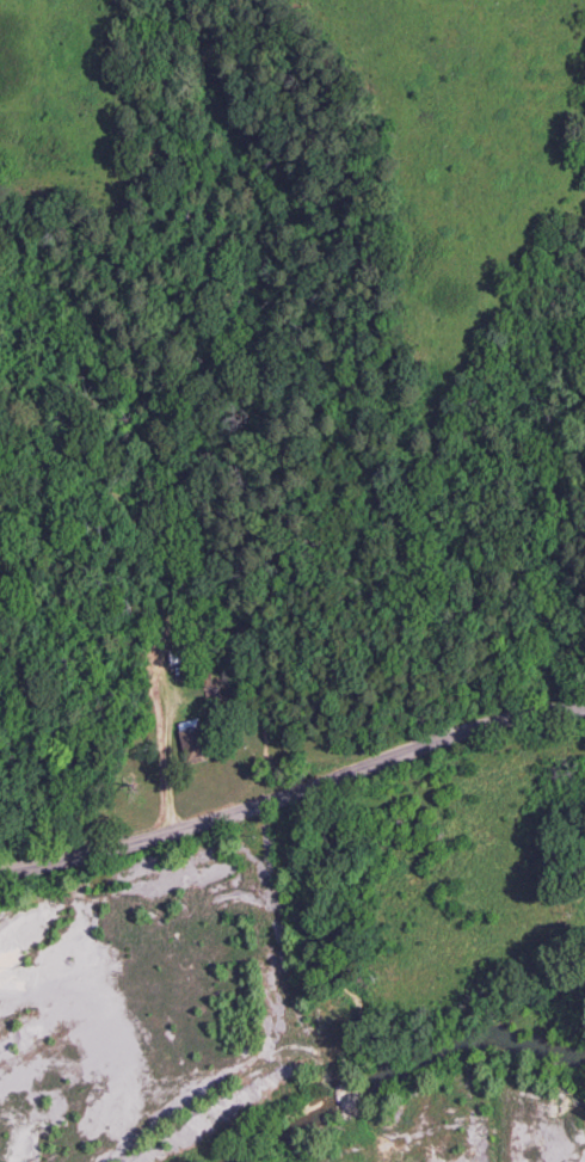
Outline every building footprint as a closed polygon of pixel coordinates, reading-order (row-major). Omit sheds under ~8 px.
[(178,722),(184,762),(207,759),(202,718),(178,722)]
